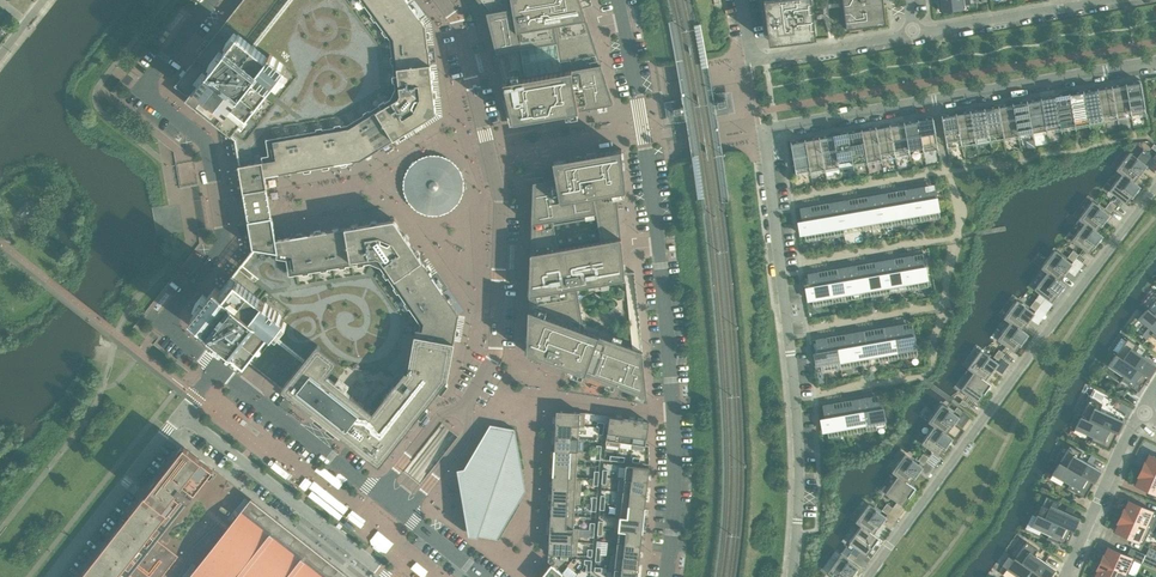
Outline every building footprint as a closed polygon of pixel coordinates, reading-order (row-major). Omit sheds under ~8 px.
[(216,287),(192,317),(246,359),(247,358),(282,385),(283,387),(380,464),(426,405),(444,420),(405,469),(422,483),(482,406),(498,314),(462,9),(456,0),(243,0),(201,53),(175,86),(189,96),(186,100),(235,139),(254,248),(233,275),(222,287),(220,290),(216,287)] [(486,12),(513,121),(614,103),(580,0),(477,0),(486,12)] [(814,24),(811,0),(764,0),(769,44),(816,38),(814,24)] [(883,5),(883,0),(842,0),(843,5),(846,29),(886,24),(883,5)] [(963,0),(939,0),(940,11),(964,8),(963,0)] [(1146,113),(1140,79),(1135,80),(1136,83),(1126,85),(1131,115),(1146,113)] [(1131,115),(1126,85),(1116,87),(1115,84),(1111,85),(1116,112),(1129,110),(1130,115),(1131,115)] [(1116,112),(1111,85),(1107,85),(1107,88),(1098,90),(1103,120),(1102,115),(1116,112)] [(1089,123),(1083,89),(1079,90),(1079,93),(1069,95),(1074,125),(1089,123)] [(1103,120),(1098,90),(1088,92),(1087,89),(1083,89),(1089,123),(1103,120)] [(1060,128),(1055,94),(1050,95),(1051,98),(1041,100),(1046,130),(1060,128)] [(1074,125),(1069,95),(1059,97),(1059,94),(1055,94),(1060,128),(1074,125)] [(1032,133),(1026,99),(1022,100),(1022,103),(1013,105),(1018,135),(1032,133)] [(1046,130),(1041,100),(1031,102),(1031,99),(1026,99),(1032,133),(1046,130)] [(1018,135),(1013,105),(1003,107),(1002,103),(998,104),(1004,138),(1018,135)] [(1004,138),(998,104),(994,105),(994,108),(984,110),(989,135),(1002,132),(1003,138),(1004,138)] [(989,135),(984,110),(975,111),(974,108),(970,109),(974,137),(989,135)] [(974,137),(970,109),(965,110),(966,113),(956,115),(960,139),(974,137)] [(960,139),(956,115),(946,116),(946,113),(941,114),(946,142),(960,139)] [(938,149),(933,116),(928,117),(928,120),(918,121),(923,151),(938,149)] [(923,151),(918,121),(908,123),(908,120),(904,121),(908,148),(922,146),(923,152),(923,151)] [(908,148),(904,121),(899,121),(900,124),(890,126),(894,151),(908,148)] [(894,151),(890,126),(880,128),(880,125),(875,126),(881,159),(882,159),(881,153),(894,151)] [(881,159),(875,126),(871,126),(871,129),(862,131),(867,161),(881,159)] [(867,161),(862,131),(852,133),(851,130),(847,131),(853,164),(867,161)] [(853,164),(847,131),(843,131),(843,134),(833,136),(839,166),(838,161),(851,158),(852,164),(853,164)] [(824,169),(819,135),(814,136),(815,139),(805,141),(810,171),(824,169)] [(839,166),(833,136),(824,138),(823,135),(819,135),(824,169),(839,166)] [(810,171),(805,141),(795,143),(795,140),(790,140),(796,174),(810,171)] [(529,294),(526,353),(552,362),(552,363),(567,369),(567,368),(647,397),(642,351),(634,272),(624,273),(616,192),(626,190),(621,149),(602,152),(602,151),(586,154),(586,155),(553,161),(556,177),(533,181),(529,284),(528,284),(527,293),(529,294)] [(1134,182),(1146,165),(1129,152),(1116,170),(1121,174),(1122,174),(1133,182),(1134,182)] [(1139,186),(1134,182),(1133,182),(1122,174),(1121,174),(1109,191),(1126,204),(1139,186)] [(940,215),(936,191),(926,192),(924,186),(915,188),(920,219),(940,215)] [(920,219),(915,188),(905,190),(906,196),(897,197),(901,222),(920,219)] [(901,222),(897,197),(887,199),(886,193),(877,195),(882,225),(901,222)] [(882,225),(877,195),(867,196),(868,202),(859,204),(862,223),(880,220),(881,226),(882,225)] [(862,223),(859,204),(849,206),(848,200),(838,201),(844,232),(843,227),(862,223)] [(844,232),(838,201),(829,203),(830,209),(820,211),(825,235),(844,232)] [(1096,231),(1109,214),(1092,201),(1078,219),(1084,223),(1096,231)] [(825,235),(820,211),(811,212),(810,206),(800,208),(801,214),(802,222),(798,222),(800,234),(804,233),(805,239),(825,235)] [(1102,235),(1096,231),(1084,223),(1071,240),(1088,253),(1102,235)] [(1059,280),(1071,264),(1054,250),(1041,268),(1047,272),(1058,281),(1059,280)] [(928,284),(924,260),(914,261),(913,255),(903,257),(909,288),(928,284)] [(909,288),(903,257),(904,262),(895,264),(894,259),(884,260),(890,291),(889,286),(907,283),(908,288),(909,288)] [(890,291),(884,260),(875,262),(876,268),(866,270),(871,295),(890,291)] [(871,295),(866,270),(857,271),(856,265),(846,267),(851,292),(869,289),(870,295),(871,295)] [(851,292),(846,267),(837,269),(838,275),(828,276),(833,301),(832,296),(851,292)] [(833,301),(828,276),(819,278),(817,272),(808,274),(809,280),(808,280),(810,287),(806,288),(808,300),(812,299),(813,304),(833,301)] [(1051,302),(1065,285),(1059,280),(1058,281),(1047,272),(1034,289),(1051,302)] [(1147,309),(1155,316),(1155,298),(1147,309)] [(1022,330),(1034,313),(1017,300),(1003,318),(1009,322),(1010,322),(1021,330),(1022,330)] [(1147,309),(1139,319),(1153,331),(1151,335),(1155,339),(1155,316),(1147,309)] [(1014,352),(1027,334),(1022,330),(1021,330),(1010,322),(1009,322),(997,339),(1014,352)] [(918,353),(913,329),(903,330),(902,324),(892,326),(898,357),(918,353)] [(898,357),(892,326),(883,328),(884,334),(874,335),(879,360),(898,357)] [(879,360),(874,335),(865,337),(864,331),(854,333),(860,363),(870,362),(869,356),(877,355),(878,360),(879,360)] [(860,363),(854,333),(845,334),(846,340),(836,342),(840,367),(860,363)] [(840,367),(836,342),(827,344),(826,338),(816,339),(817,345),(818,353),(814,354),(816,365),(820,365),(821,370),(840,367)] [(1135,351),(1139,346),(1127,338),(1116,354),(1148,377),(1155,366),(1135,351)] [(985,380),(998,363),(980,350),(967,368),(973,372),(985,380)] [(1148,377),(1116,354),(1108,366),(1124,377),(1121,380),(1138,392),(1148,377)] [(978,402),(991,384),(985,380),(973,372),(961,389),(978,402)] [(885,420),(882,401),(872,403),(871,397),(861,398),(867,429),(877,427),(876,422),(885,420)] [(867,429),(861,398),(852,400),(853,406),(843,408),(848,432),(867,429)] [(1123,421),(1099,410),(1102,404),(1089,398),(1081,416),(1117,433),(1123,421)] [(968,403),(962,399),(960,403),(965,407),(968,403)] [(848,432),(843,408),(834,409),(832,403),(823,405),(824,411),(823,411),(825,419),(821,419),(823,431),(827,431),(828,436),(848,432)] [(946,434),(958,417),(941,404),(928,422),(934,426),(946,434)] [(960,415),(963,411),(957,407),(954,411),(960,415)] [(585,412),(556,411),(556,424),(579,426),(584,426),(585,412)] [(619,442),(623,418),(610,416),(605,445),(619,447),(620,442),(619,442)] [(1117,433),(1081,416),(1075,429),(1093,437),(1091,441),(1109,449),(1117,433)] [(632,443),(636,420),(623,418),(619,442),(620,442),(632,443)] [(636,420),(632,443),(646,445),(649,422),(636,420)] [(489,424),(457,477),(467,533),(498,539),(527,490),(516,429),(489,424)] [(579,426),(556,424),(555,437),(578,438),(579,426)] [(952,438),(946,434),(934,426),(921,443),(939,456),(952,438)] [(578,438),(555,437),(554,450),(578,451),(578,438)] [(1101,471),(1078,458),(1081,452),(1069,445),(1059,463),(1094,483),(1101,471)] [(178,556),(158,539),(168,526),(213,469),(184,446),(139,503),(81,576),(161,576),(178,556)] [(578,451),(554,450),(553,463),(577,464),(578,451)] [(910,484),(922,467),(905,454),(892,472),(897,476),(898,476),(909,484),(910,484)] [(1147,454),(1140,469),(1155,476),(1155,458),(1147,454)] [(577,464),(553,463),(553,476),(576,477),(577,464)] [(1094,483),(1059,463),(1053,474),(1069,484),(1067,488),(1085,498),(1094,483)] [(648,481),(649,468),(626,465),(624,478),(624,479),(648,481)] [(1140,469),(1134,484),(1155,493),(1155,476),(1140,469)] [(576,477),(553,476),(552,489),(581,490),(581,477),(576,477)] [(903,506),(916,488),(910,484),(909,484),(898,476),(897,476),(885,493),(903,506)] [(624,479),(624,478),(619,478),(618,491),(646,494),(648,481),(624,479)] [(581,490),(552,489),(551,502),(575,503),(580,504),(581,490)] [(646,494),(618,491),(616,504),(645,507),(646,494)] [(1079,518),(1056,507),(1058,501),(1046,496),(1037,514),(1073,531),(1079,518)] [(251,498),(189,576),(351,576),(251,498)] [(1126,500),(1120,515),(1152,530),(1155,521),(1155,513),(1126,500)] [(575,503),(551,502),(550,514),(574,516),(575,503)] [(645,507),(616,504),(615,517),(644,520),(645,507)] [(873,534),(886,517),(868,504),(855,522),(861,526),(862,525),(873,534)] [(574,516),(550,514),(550,527),(573,529),(573,528),(574,516)] [(1073,531),(1037,514),(1032,526),(1049,534),(1047,538),(1066,547),(1073,531)] [(1152,530),(1120,515),(1113,530),(1139,542),(1145,527),(1149,529),(1152,530)] [(644,520),(615,517),(613,530),(618,531),(618,530),(642,533),(644,520)] [(866,556),(879,538),(873,534),(862,525),(861,526),(849,543),(866,556)] [(573,529),(550,527),(549,540),(578,542),(578,528),(573,528),(573,529)] [(618,530),(618,531),(617,543),(641,546),(642,533),(618,530)] [(578,542),(549,540),(548,554),(561,554),(568,555),(577,555),(578,542)] [(1034,555),(1038,549),(1026,541),(1015,558),(1042,576),(1050,576),(1055,569),(1034,555)] [(617,543),(616,555),(616,556),(639,559),(641,546),(617,543)] [(1132,558),(1106,547),(1099,562),(1132,576),(1132,575),(1125,573),(1132,558)] [(1149,548),(1146,554),(1155,559),(1155,551),(1149,548)] [(856,557),(850,553),(848,557),(854,561),(856,557)] [(858,567),(841,554),(828,572),(834,576),(851,576),(858,567)] [(1146,554),(1143,561),(1155,567),(1155,559),(1146,554)] [(616,555),(611,555),(609,569),(614,569),(638,571),(639,559),(616,556),(616,555)] [(1015,558),(1007,569),(1018,576),(1042,576),(1015,558)] [(1099,562),(1092,576),(1094,576),(1131,576),(1132,576),(1099,562)] [(541,576),(558,576),(562,573),(551,564),(541,576)] [(614,569),(613,576),(637,576),(638,571),(614,569)]
